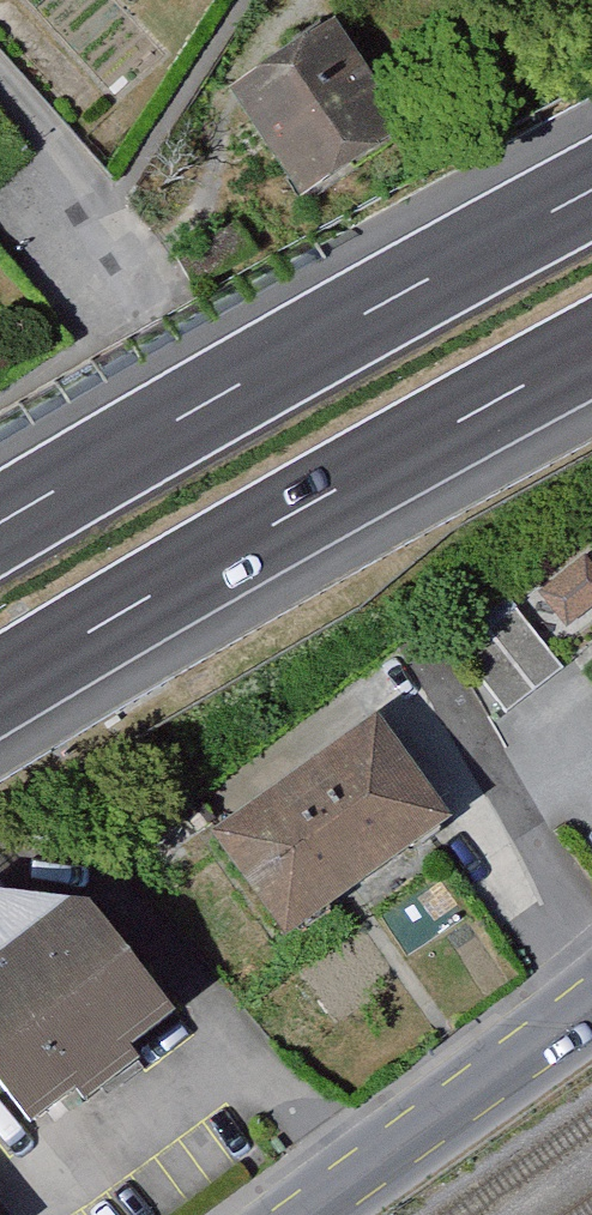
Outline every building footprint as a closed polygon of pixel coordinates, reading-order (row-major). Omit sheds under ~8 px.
[(330,64),(249,108),(318,234),(434,170),(366,48),(359,51),(346,29),(319,44),(330,64)] [(562,617),(591,601),(591,556),(544,582),(562,617)] [(522,616),(465,661),(514,724),(572,679),(522,616)] [(400,716),(234,847),(321,956),(486,825),(400,716)] [(69,1151),(220,1030),(102,883),(0,964),(0,1064),(69,1151)]
